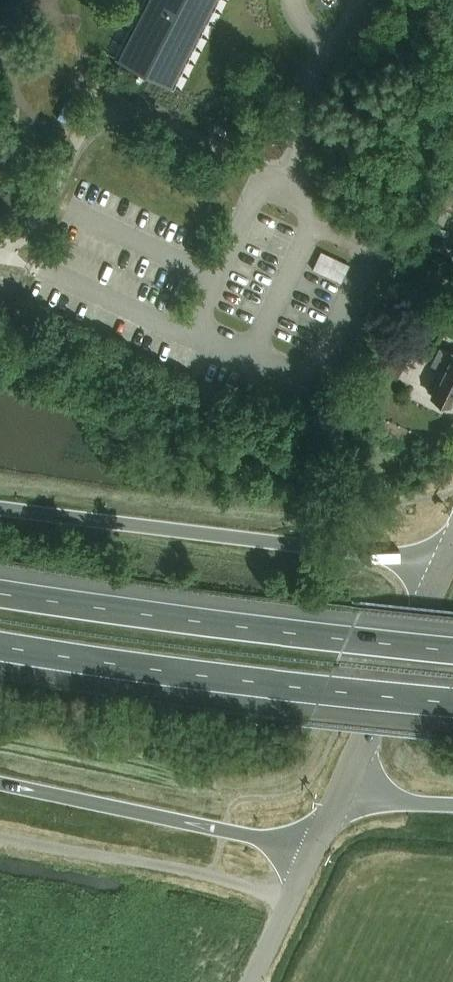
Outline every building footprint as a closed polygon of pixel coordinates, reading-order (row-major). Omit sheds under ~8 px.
[(119,59),(168,85),(212,0),(149,0),(119,59)] [(426,241),(442,248),(450,230),(434,223),(426,241)] [(346,280),(354,261),(324,248),(316,267),(346,280)] [(395,377),(406,354),(383,344),(372,366),(395,377)] [(431,395),(449,403),(452,396),(452,353),(452,352),(439,346),(431,363),(443,369),(431,395)]
